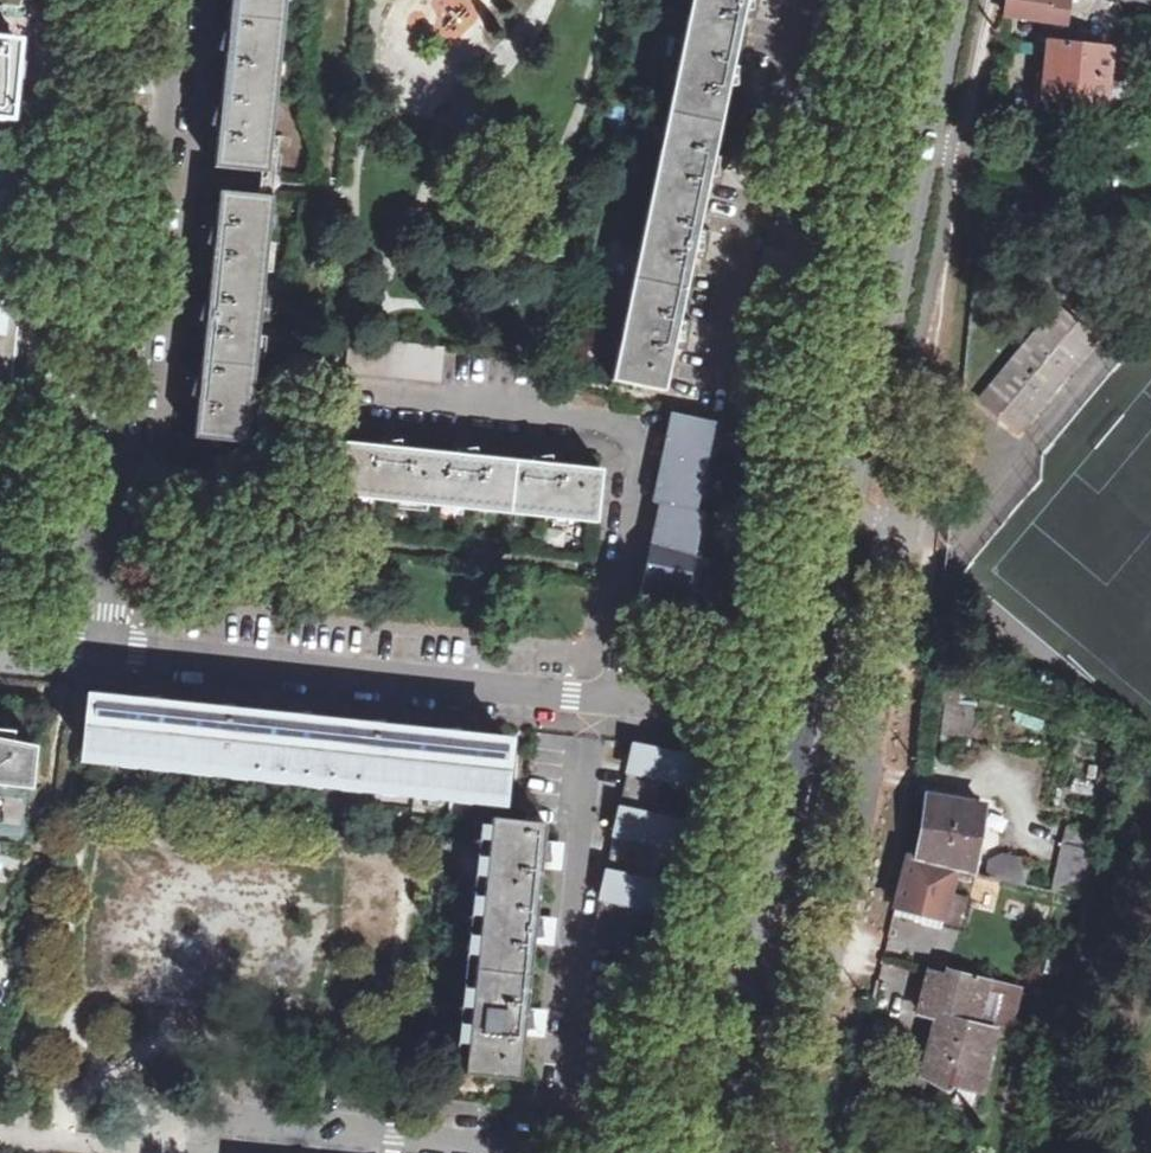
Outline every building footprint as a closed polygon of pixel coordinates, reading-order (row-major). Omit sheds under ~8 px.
[(1,6),(21,8),(22,0),(0,0),(0,12),(1,6)] [(269,172),(286,0),(232,0),(230,29),(215,28),(212,58),(227,59),(222,104),(208,103),(204,133),(219,134),(215,166),(269,172)] [(612,380),(664,391),(673,348),(687,350),(692,321),(679,318),(692,258),(705,260),(712,231),(698,228),(708,182),(721,185),(727,156),(714,153),(726,92),(741,95),(746,65),(733,62),(742,17),(756,20),(760,0),(692,0),(612,380)] [(999,15),(1066,23),(1068,0),(1001,0),(999,15)] [(1110,43),(1043,37),(1037,99),(1105,107),(1110,43)] [(8,120),(17,40),(0,39),(0,120),(8,120)] [(0,120),(0,150),(40,154),(43,124),(8,120),(0,120)] [(274,197),(220,191),(217,223),(203,221),(200,251),(214,252),(209,300),(195,298),(192,328),(206,329),(202,374),(187,373),(185,403),(199,404),(195,437),(248,443),(274,197)] [(25,255),(0,253),(0,300),(21,302),(25,255)] [(0,300),(0,425),(8,425),(21,302),(0,300)] [(1102,340),(1057,302),(976,400),(1020,437),(1102,340)] [(445,347),(349,337),(345,373),(441,383),(445,347)] [(723,423),(672,412),(653,501),(660,503),(640,595),(693,600),(711,513),(704,511),(723,423)] [(378,446),(335,441),(330,494),(597,522),(603,469),(559,464),(560,451),(530,447),(529,462),(484,457),(485,443),(455,440),(454,454),(408,449),(410,435),(380,431),(378,446)] [(135,703),(92,698),(87,751),(503,794),(508,741),(458,737),(457,726),(445,727),(438,725),(435,734),(383,728),(382,718),(371,719),(363,718),(360,726),(309,721),(307,710),(296,711),(288,709),(285,718),(234,713),(233,703),(221,703),(213,702),(210,710),(158,705),(157,694),(143,695),(138,694),(135,703)] [(31,787),(34,744),(11,740),(12,730),(0,729),(0,784),(31,787)] [(688,780),(694,755),(630,742),(625,767),(627,767),(619,806),(616,806),(611,830),(614,830),(605,869),(603,869),(598,893),(600,894),(592,933),(626,941),(634,901),(662,906),(667,882),(639,877),(648,838),(675,843),(680,819),(653,813),(661,774),(688,780)] [(983,797),(919,787),(908,851),(907,857),(955,867),(970,869),(983,797)] [(545,823),(493,818),(466,1073),(519,1078),(524,1029),(536,1027),(534,1016),(535,1008),(527,1005),(534,936),(545,936),(544,926),(545,916),(536,913),(542,861),(553,861),(551,850),(553,841),(545,838),(545,823)] [(1102,829),(1067,821),(1051,889),(1089,896),(1102,829)] [(942,919),(955,867),(907,857),(908,851),(899,848),(885,904),(942,919)] [(986,857),(990,883),(1028,877),(1024,851),(986,857)] [(1024,983),(942,963),(940,968),(923,964),(912,1010),(928,1014),(913,1071),(947,1089),(944,1104),(972,1110),(994,1031),(1012,1034),(1024,983)]
